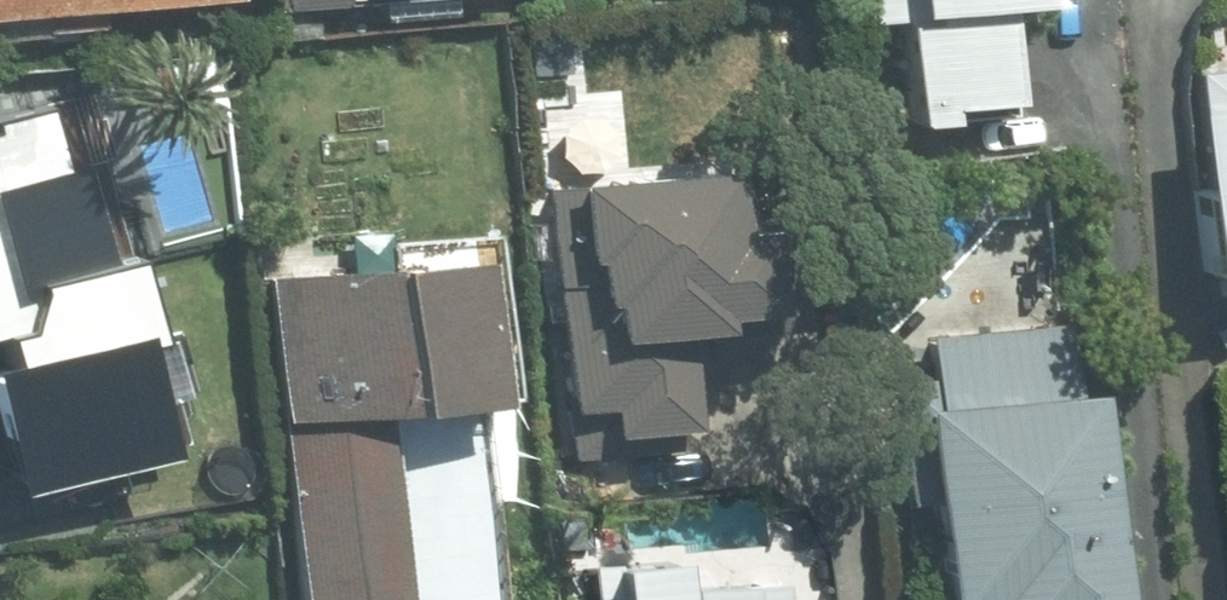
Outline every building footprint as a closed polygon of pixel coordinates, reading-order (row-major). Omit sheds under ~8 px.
[(94,0),(0,0),(0,9),(94,0)] [(857,21),(886,18),(896,116),(926,113),(925,101),(993,94),(983,0),(855,0),(857,21)] [(1184,69),(1188,102),(1166,104),(1183,278),(1226,274),(1226,65),(1184,69)] [(143,446),(128,393),(150,387),(113,251),(91,257),(65,160),(49,164),(34,109),(0,118),(0,485),(143,446)] [(703,163),(535,178),(561,459),(637,452),(634,426),(673,422),(663,322),(687,320),(686,305),(738,300),(731,224),(709,226),(703,163)] [(282,599),(386,599),(371,405),(472,398),(462,255),(258,270),(282,599)] [(895,402),(912,598),(926,596),(927,599),(1087,599),(1063,319),(917,332),(923,399),(895,402)] [(760,578),(661,587),(658,557),(585,564),(589,599),(762,599),(760,578)]
